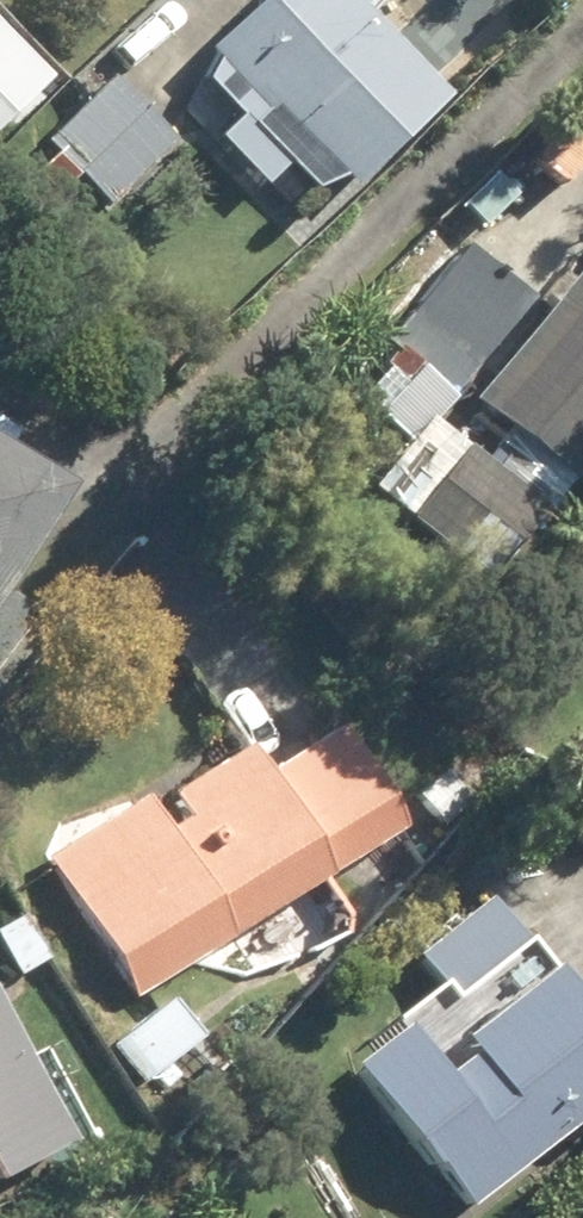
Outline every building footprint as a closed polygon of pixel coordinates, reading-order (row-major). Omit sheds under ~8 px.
[(211,48),(261,100),(267,95),(355,188),(453,94),(368,5),(373,0),(261,0),(211,48)] [(0,23),(0,127),(52,79),(0,23)] [(116,76),(47,144),(110,208),(179,141),(116,76)] [(452,253),(432,232),(406,258),(426,277),(452,253)] [(470,248),(396,340),(461,391),(535,299),(470,248)] [(411,517),(489,580),(573,477),(582,485),(582,484),(582,270),(478,400),(522,436),(498,466),(471,444),(411,517)] [(72,481),(0,437),(0,601),(72,481)] [(145,800),(51,856),(138,997),(409,827),(345,726),(265,775),(248,747),(175,793),(189,815),(164,830),(145,800)] [(447,775),(419,796),(446,828),(472,805),(447,775)] [(457,997),(528,942),(496,901),(425,955),(457,997)] [(0,928),(0,941),(19,976),(47,960),(22,917),(0,928)] [(556,966),(459,1043),(454,1036),(430,1055),(410,1028),(358,1068),(469,1213),(582,1124),(582,1001),(556,966)] [(175,1001),(116,1044),(144,1082),(203,1037),(175,1001)] [(73,1141),(0,1003),(0,1181),(73,1141)]
